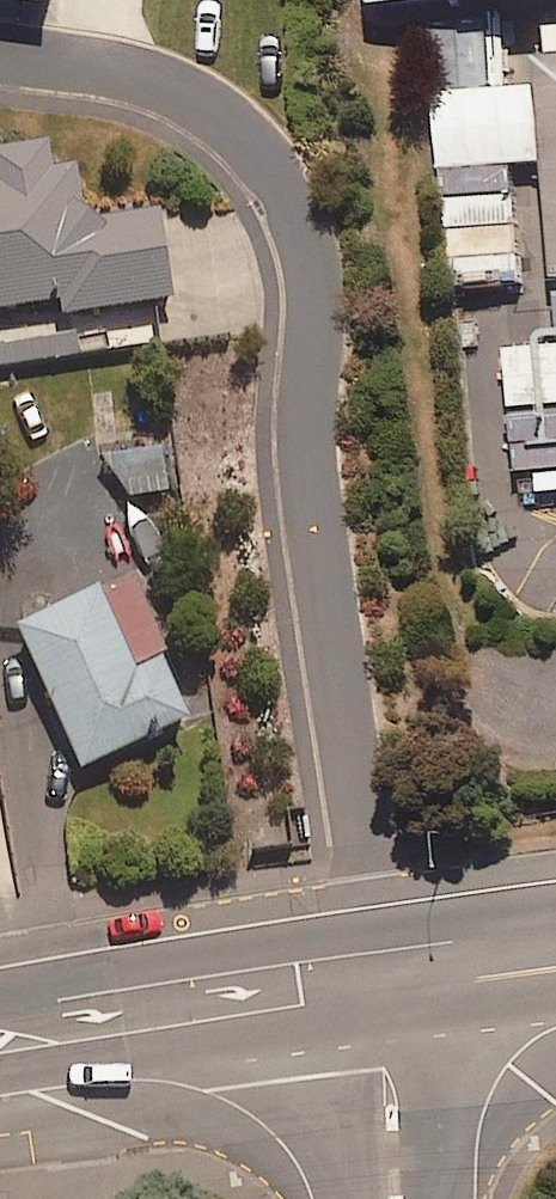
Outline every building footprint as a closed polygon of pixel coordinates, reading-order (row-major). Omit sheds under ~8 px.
[(61,0),(0,0),(0,9),(60,15),(61,0)] [(542,75),(545,105),(514,107),(507,25),(431,31),(454,311),(535,304),(525,181),(551,179),(555,243),(555,74),(542,75)] [(60,293),(62,304),(125,296),(180,289),(169,201),(109,208),(105,176),(83,178),(81,160),(54,164),(51,135),(0,141),(0,301),(60,293)] [(84,344),(80,316),(0,327),(0,361),(85,350),(84,344)] [(541,347),(542,365),(514,367),(524,489),(555,486),(555,346),(541,347)] [(118,494),(169,484),(160,438),(108,448),(118,494)] [(21,613),(83,756),(194,708),(168,648),(140,660),(104,577),(21,613)]
